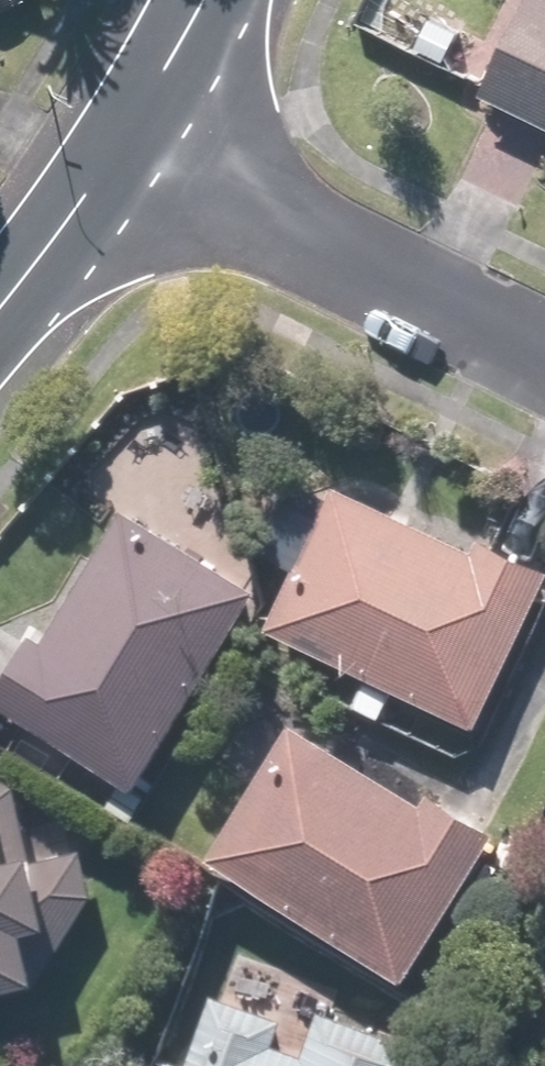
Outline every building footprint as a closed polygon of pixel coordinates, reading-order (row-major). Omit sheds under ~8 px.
[(480,96),(544,129),(544,0),(528,0),(480,96)] [(334,486),(266,629),(478,729),(544,588),(544,572),(480,541),(475,553),(334,486)] [(124,511),(43,643),(32,637),(0,689),(0,704),(140,789),(260,593),(124,511)] [(425,806),(292,724),(208,858),(407,981),(498,837),(431,795),(425,806)] [(47,981),(99,895),(86,850),(42,857),(41,850),(36,851),(21,786),(0,774),(0,993),(47,981)] [(188,1065),(416,1065),(427,1034),(322,999),(308,1039),(277,1028),(287,998),(219,975),(188,1065)]
